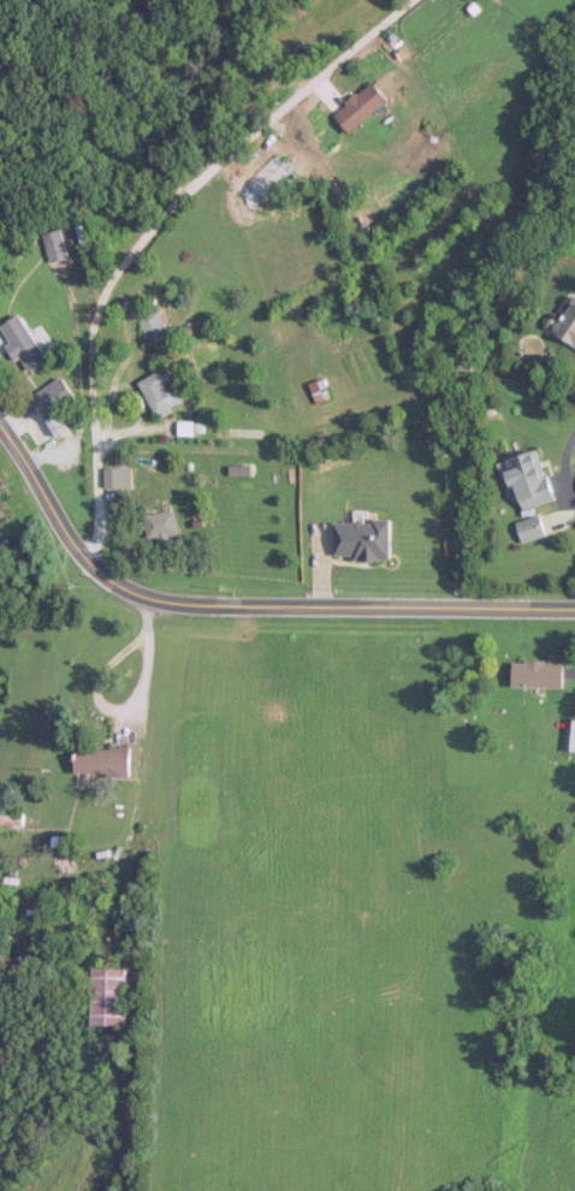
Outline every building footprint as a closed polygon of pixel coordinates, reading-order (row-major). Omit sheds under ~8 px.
[(328,114),(344,134),(384,102),(367,82),(328,114)] [(243,196),(252,205),(287,166),(278,158),(243,196)] [(42,234),(49,263),(67,258),(60,229),(42,234)] [(573,295),(549,331),(574,348),(574,296),(573,295)] [(146,343),(166,336),(155,304),(135,311),(146,343)] [(24,373),(46,359),(17,314),(0,324),(0,335),(24,373)] [(156,416),(186,399),(166,364),(136,381),(156,416)] [(51,435),(66,426),(55,409),(71,398),(58,377),(31,395),(45,417),(42,420),(51,435)] [(501,459),(516,509),(551,499),(536,448),(501,459)] [(119,487),(119,467),(101,467),(101,487),(119,487)] [(140,513),(141,537),(172,536),(171,512),(140,513)] [(519,541),(542,534),(536,514),(513,521),(519,541)] [(387,520),(330,519),(330,559),(386,559),(387,520)] [(558,687),(558,661),(507,661),(507,687),(558,687)] [(574,751),(574,719),(568,719),(566,751),(574,751)] [(125,745),(70,745),(70,772),(125,772),(125,745)] [(123,967),(87,967),(87,1025),(122,1025),(123,967)]
